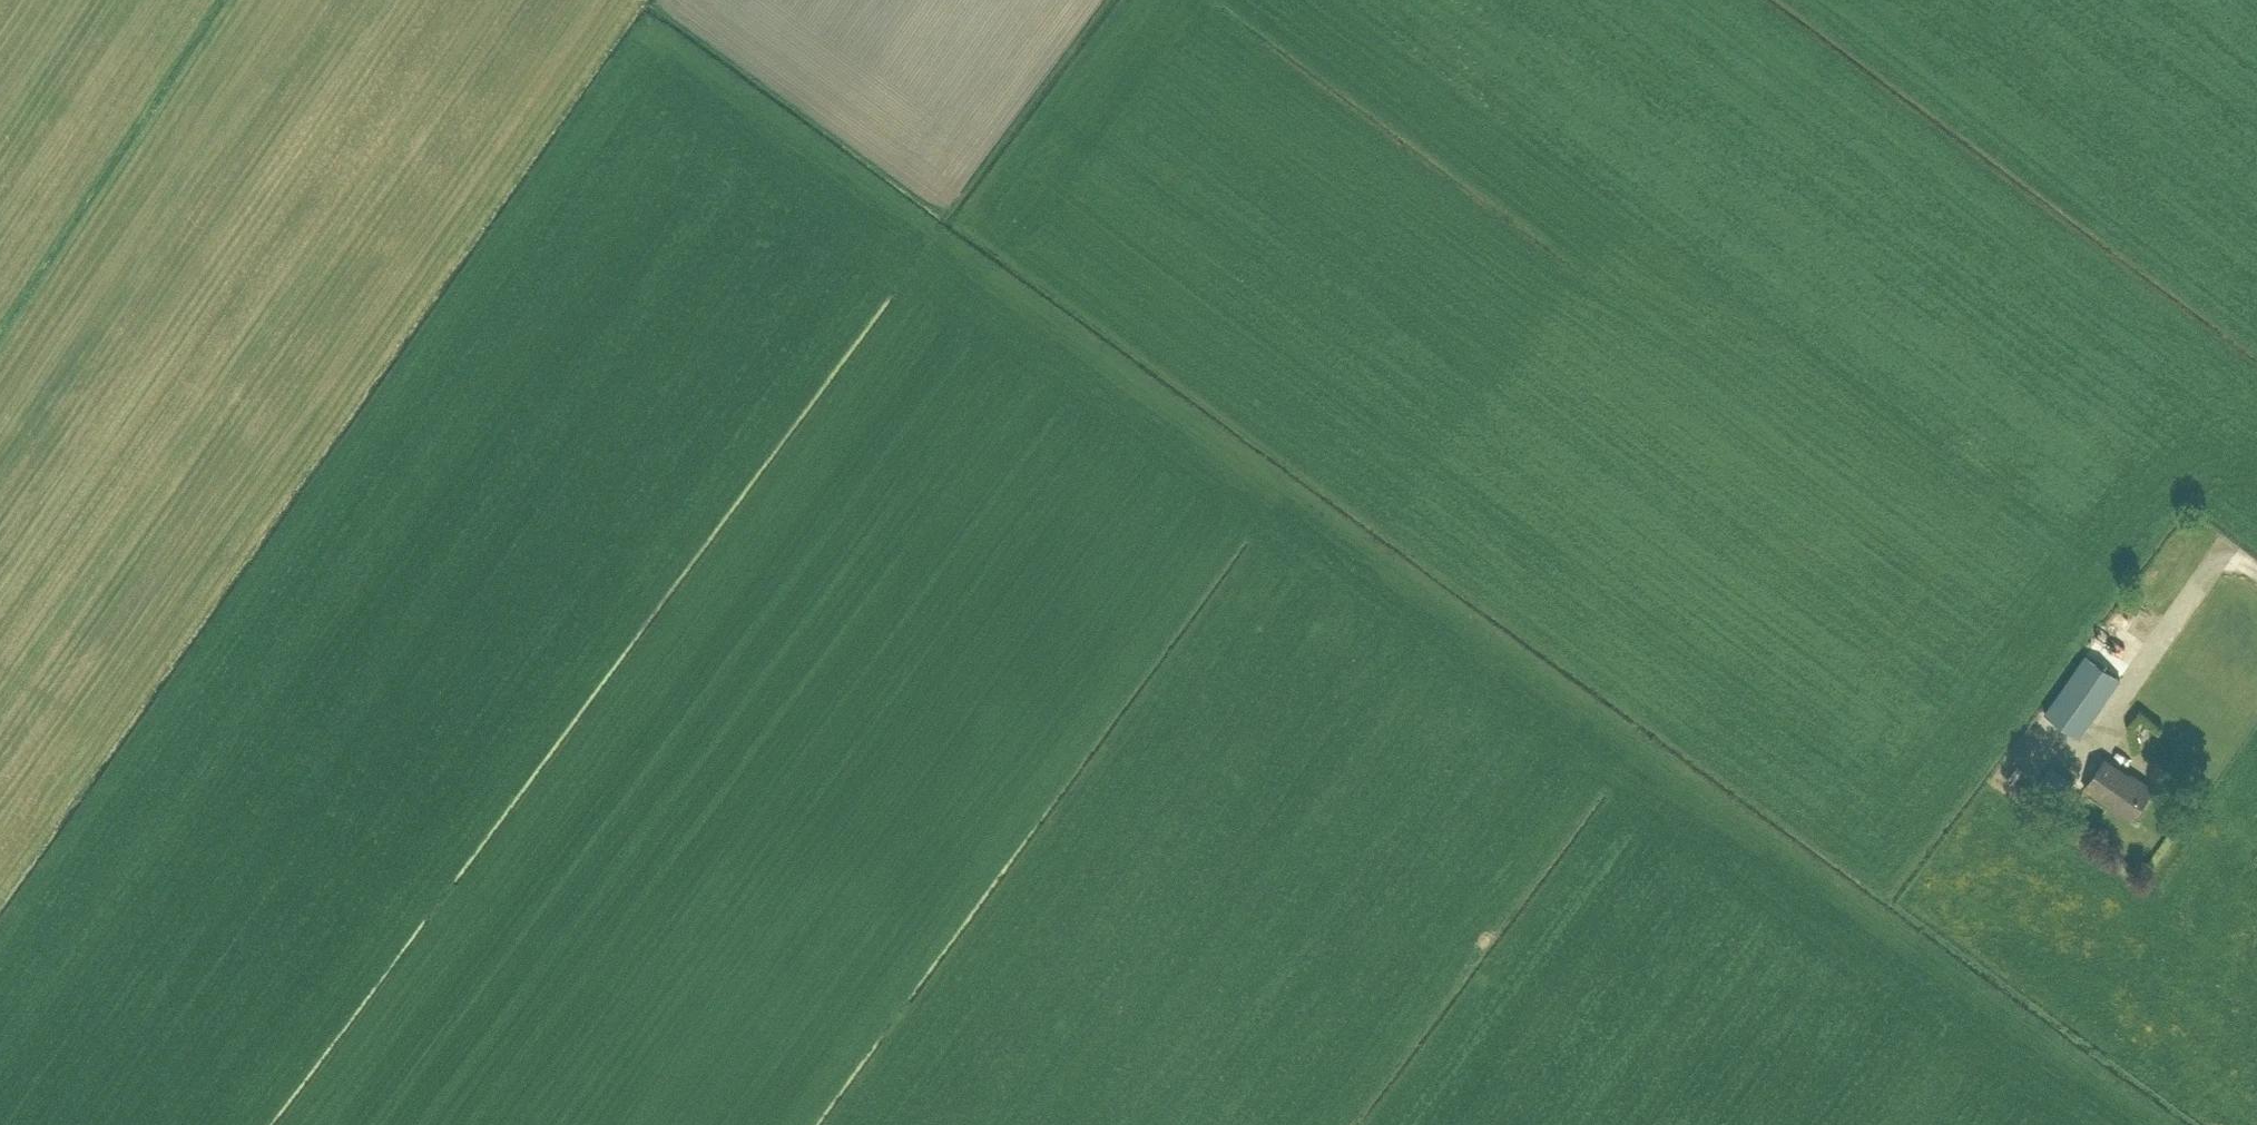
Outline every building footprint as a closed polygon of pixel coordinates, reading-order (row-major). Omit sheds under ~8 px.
[(2103,681),(2116,666),(2096,649),(2083,663),(2103,681)] [(2044,712),(2078,736),(2107,695),(2073,671),(2044,712)] [(2103,758),(2084,785),(2130,817),(2151,786),(2134,774),(2132,778),(2103,758)] [(2073,778),(2053,764),(2039,783),(2060,797),(2073,778)]
